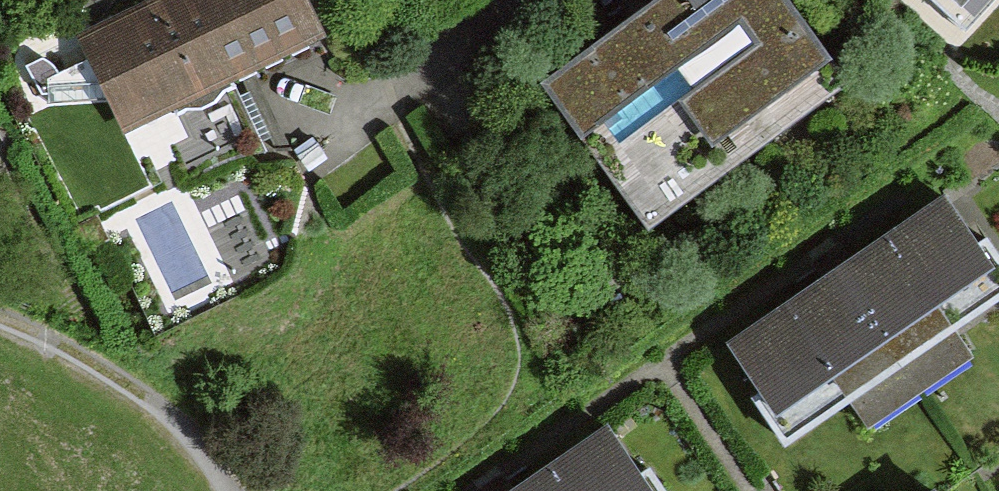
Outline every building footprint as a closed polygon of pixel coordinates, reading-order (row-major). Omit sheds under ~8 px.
[(297,0),(180,0),(93,42),(132,123),(314,36),(297,0)] [(532,95),(632,233),(827,91),(761,0),(663,0),(532,95)] [(965,33),(996,0),(930,0),(965,33)] [(733,342),(793,431),(998,292),(998,275),(947,198),(733,342)] [(521,490),(651,490),(610,431),(521,490)]
